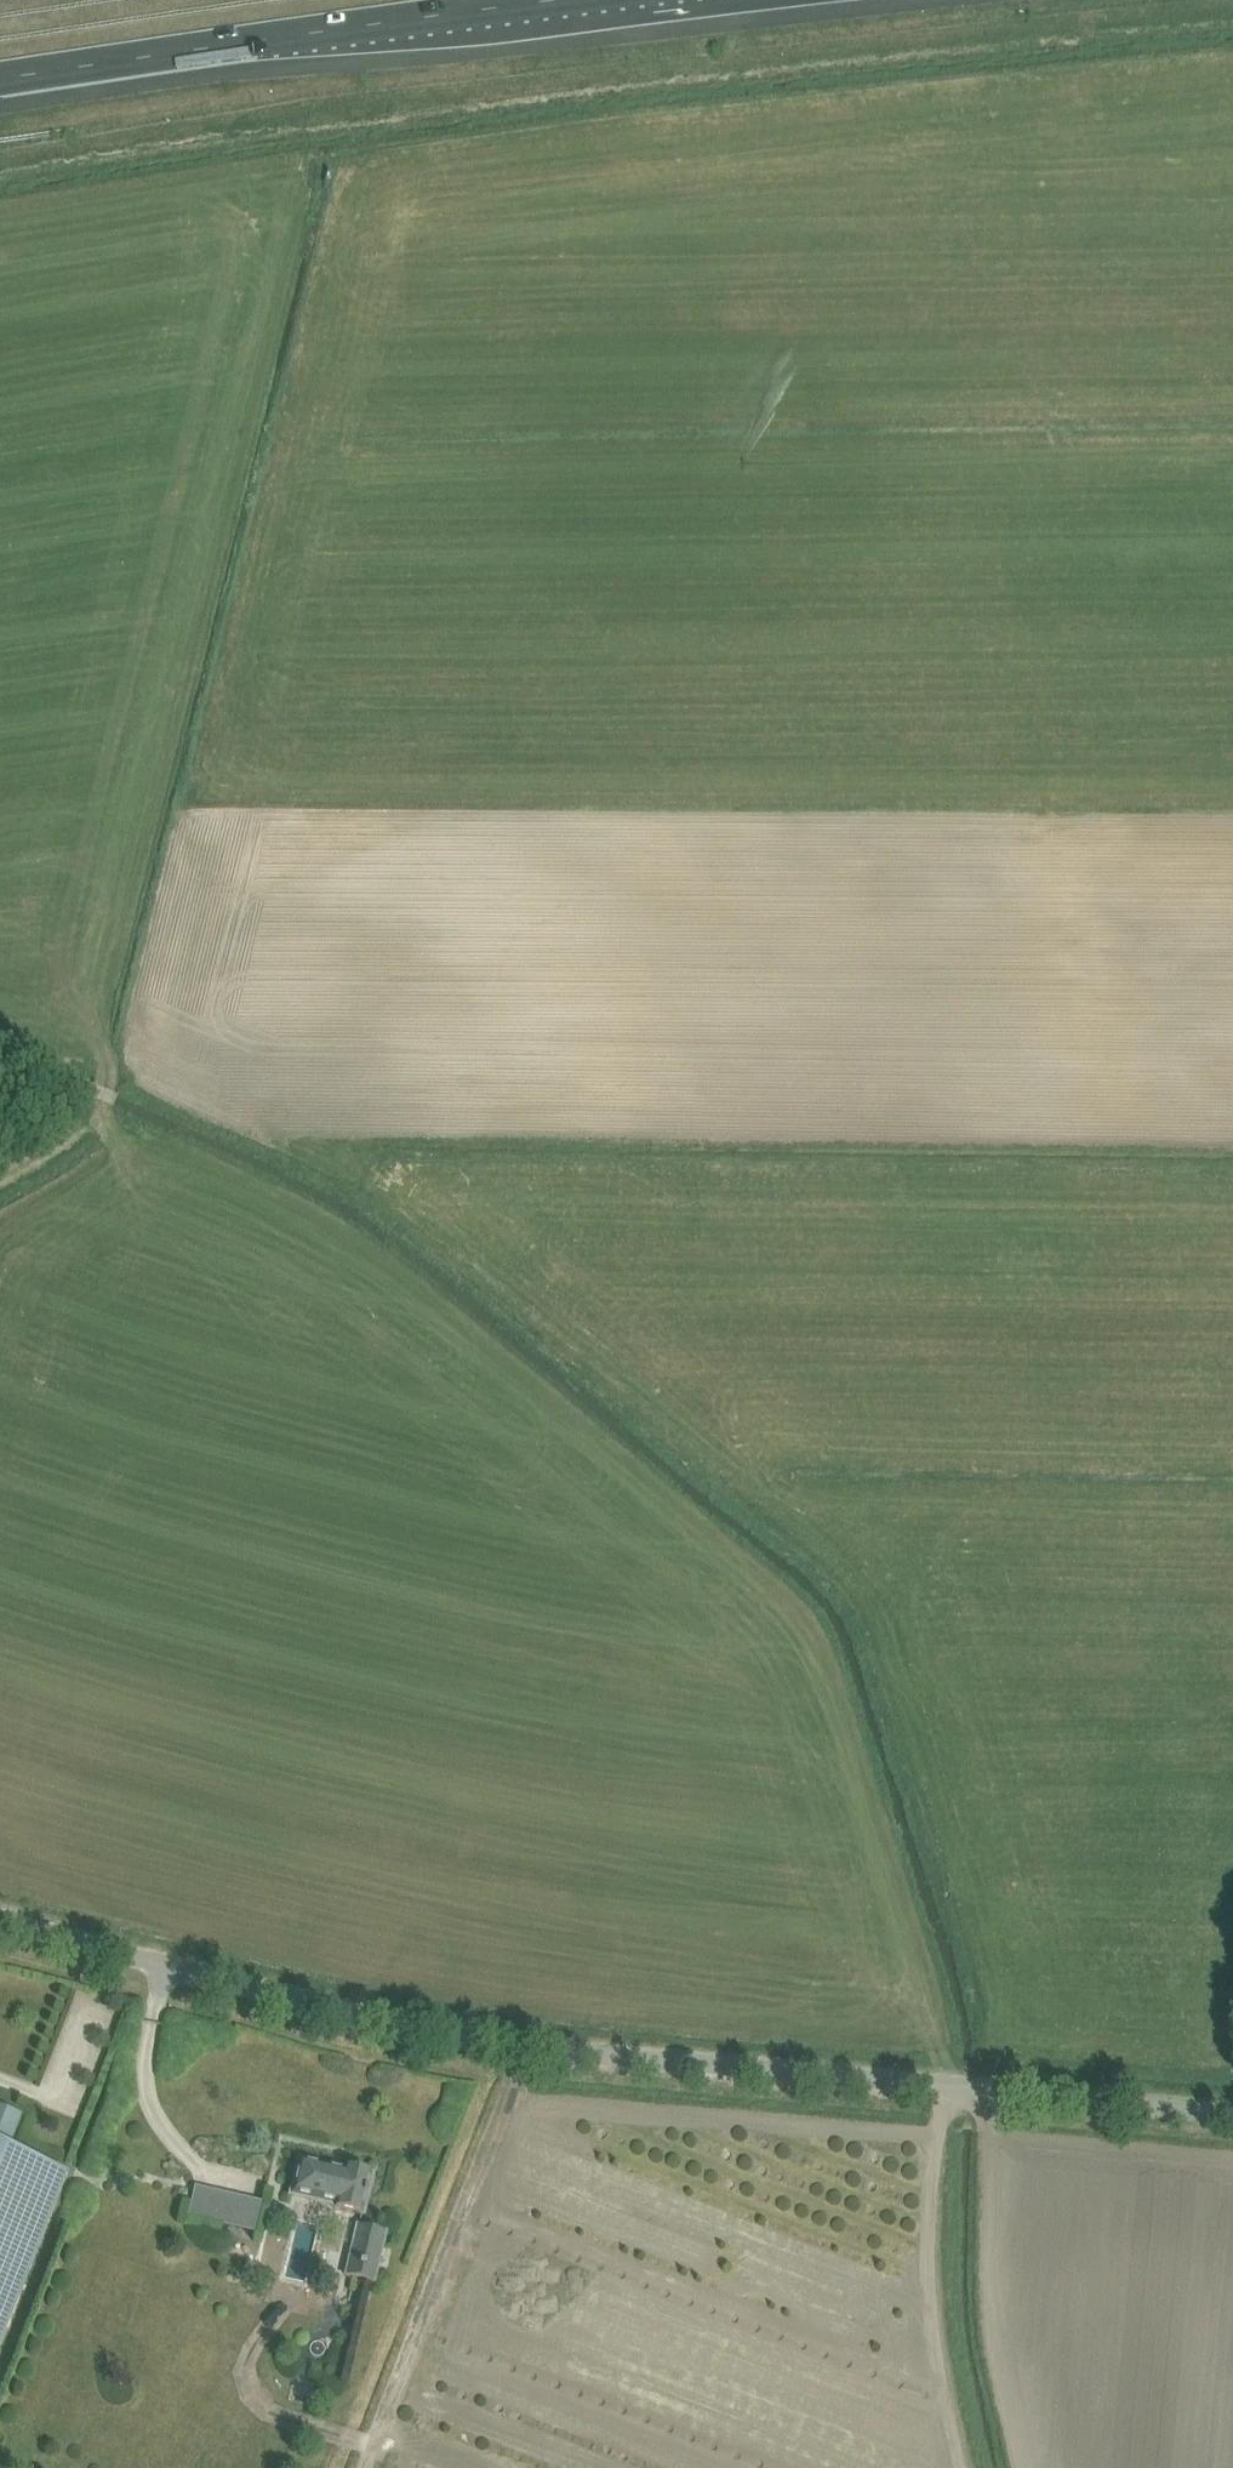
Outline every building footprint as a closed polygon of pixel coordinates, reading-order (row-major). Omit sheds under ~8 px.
[(67,2175),(6,2151),(9,2143),(10,2143),(19,2118),(0,2110),(0,2346),(67,2175)] [(368,2192),(372,2174),(367,2173),(365,2169),(353,2166),(350,2169),(344,2168),(343,2171),(341,2171),(340,2174),(331,2171),(332,2169),(300,2161),(292,2195),(336,2205),(335,2209),(363,2216),(367,2197),(369,2192),(368,2192)] [(258,2232),(265,2201),(195,2185),(188,2216),(258,2232)] [(374,2283),(386,2232),(358,2226),(356,2233),(358,2233),(359,2228),(375,2231),(372,2241),(382,2243),(381,2245),(380,2245),(379,2246),(381,2247),(378,2258),(376,2258),(376,2260),(378,2260),(375,2271),(350,2265),(351,2260),(350,2260),(346,2276),(374,2283)] [(356,2233),(350,2260),(351,2260),(350,2265),(375,2271),(378,2260),(376,2260),(376,2258),(378,2258),(381,2247),(379,2246),(380,2245),(381,2245),(382,2243),(372,2241),(375,2231),(359,2228),(358,2233),(356,2233)]
